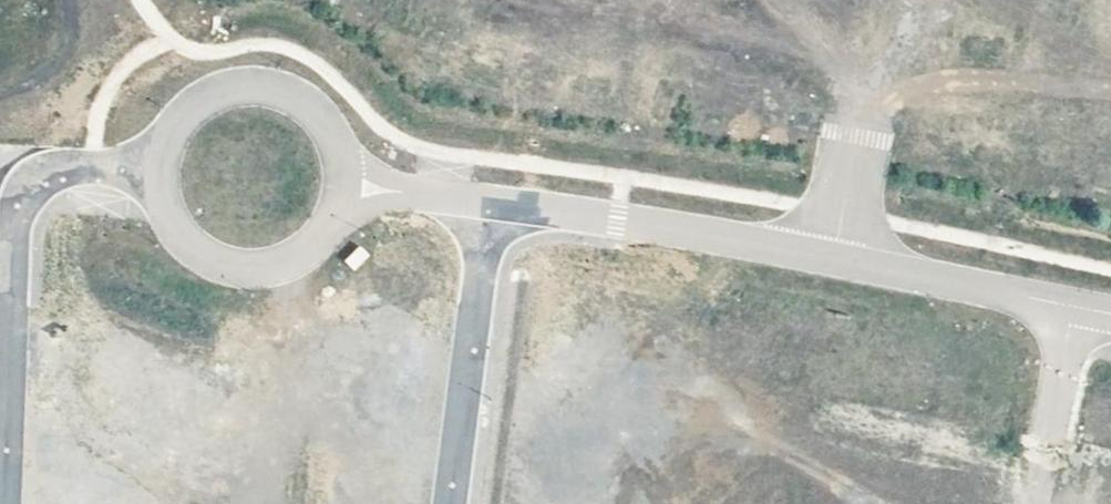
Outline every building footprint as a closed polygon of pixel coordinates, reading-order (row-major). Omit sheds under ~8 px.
[(371,257),(361,246),(344,262),(354,272),(371,257)]
